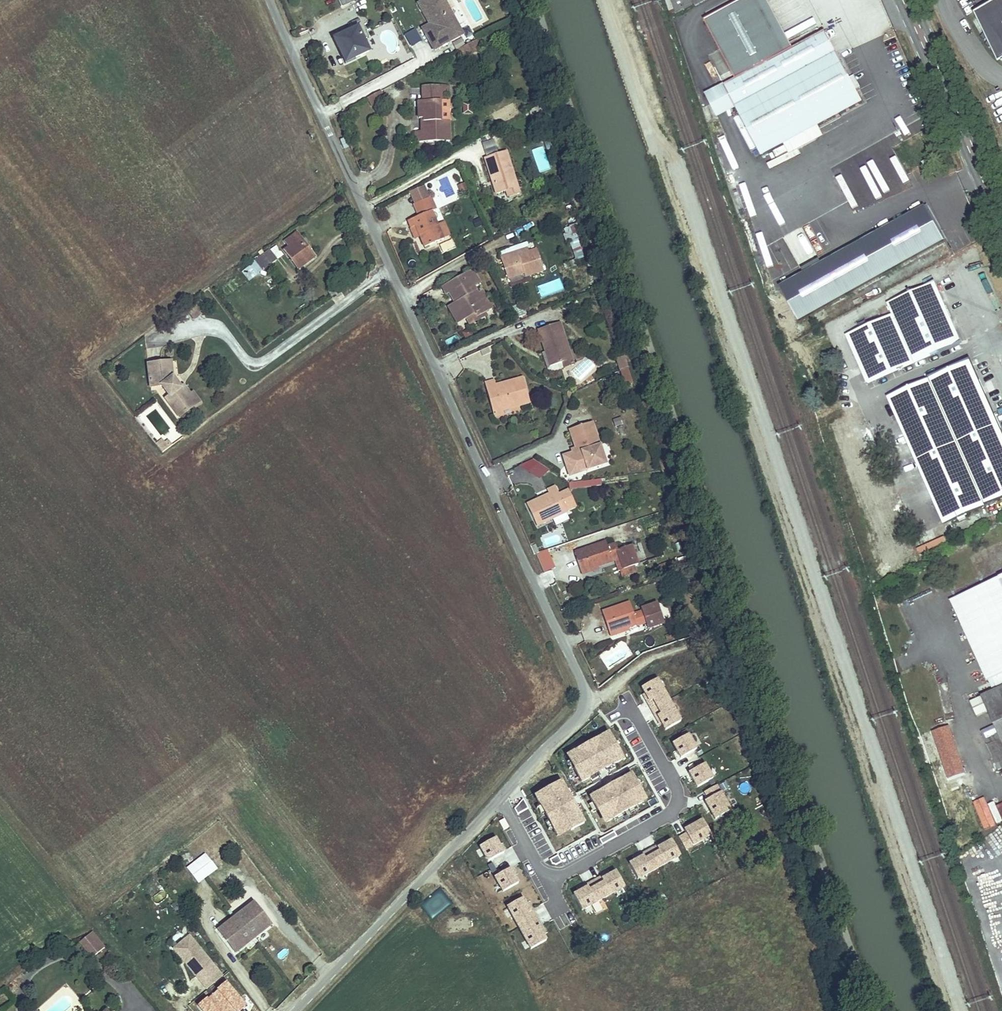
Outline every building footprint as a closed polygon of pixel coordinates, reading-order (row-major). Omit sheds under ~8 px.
[(443,0),(426,0),(419,4),(430,25),(432,28),(429,30),(434,39),(429,41),(434,50),(462,34),(443,0)] [(676,13),(693,5),(690,0),(672,0),(676,13)] [(704,21),(735,79),(747,102),(736,108),(762,156),(790,141),(812,129),(862,103),(855,89),(850,79),(825,32),(793,49),(785,53),(756,0),(743,0),(704,21)] [(785,53),(793,49),(767,0),(756,0),(785,53)] [(1001,41),(1001,4),(1000,0),(999,0),(975,14),(991,48),(1001,41)] [(702,16),(714,11),(711,5),(700,10),(702,16)] [(429,30),(432,28),(430,25),(423,29),(429,41),(434,39),(429,30)] [(348,62),(369,51),(358,28),(334,39),(338,48),(341,47),(348,62)] [(413,46),(421,43),(415,30),(407,33),(413,46)] [(464,58),(482,48),(477,40),(459,49),(464,58)] [(1001,62),(1001,41),(991,48),(999,64),(1001,62)] [(345,63),(348,62),(341,47),(338,48),(345,63)] [(854,77),(850,79),(855,89),(859,87),(854,77)] [(736,108),(747,102),(735,79),(706,95),(717,118),(736,108)] [(440,93),(439,86),(423,86),(423,101),(418,102),(419,119),(423,119),(423,121),(421,121),(422,132),(416,132),(416,142),(449,141),(449,121),(440,121),(440,101),(440,93)] [(384,100),(380,91),(368,98),(372,106),(384,100)] [(448,101),(440,101),(440,121),(449,121),(448,101)] [(463,104),(463,114),(472,114),(472,104),(463,104)] [(549,125),(544,111),(540,105),(529,112),(532,118),(537,115),(541,126),(546,124),(547,127),(549,125)] [(817,138),(812,129),(790,141),(794,150),(817,138)] [(538,171),(549,167),(542,145),(530,149),(538,171)] [(506,151),(485,158),(492,181),(495,180),(495,182),(493,185),(496,194),(506,191),(517,187),(506,151)] [(880,188),(890,183),(879,158),(860,167),(873,195),(881,192),(880,188)] [(561,187),(567,185),(564,176),(557,178),(561,187)] [(881,192),(892,187),(890,183),(880,188),(881,192)] [(462,193),(466,191),(464,184),(458,185),(462,193)] [(415,204),(429,198),(424,187),(411,193),(415,204)] [(517,187),(506,191),(508,197),(519,193),(517,187)] [(429,198),(415,204),(413,204),(419,216),(408,221),(411,228),(415,226),(420,237),(424,248),(444,239),(443,237),(438,226),(431,212),(436,210),(431,197),(429,198)] [(789,304),(794,313),(799,321),(944,241),(925,207),(780,288),(789,304)] [(474,222),(476,228),(482,225),(479,219),(474,222)] [(445,223),(438,226),(443,237),(449,234),(445,223)] [(797,268),(821,256),(804,225),(780,237),(797,268)] [(415,239),(420,237),(415,226),(411,228),(415,239)] [(315,253),(299,231),(287,240),(292,245),(287,249),(299,266),(315,253)] [(575,259),(584,257),(580,237),(570,239),(575,259)] [(543,271),(536,250),(518,256),(517,252),(500,258),(507,279),(524,273),(525,277),(543,271)] [(279,262),(272,253),(260,262),(267,271),(279,262)] [(474,287),(481,283),(473,270),(467,273),(474,287)] [(470,289),(474,287),(467,273),(442,287),(447,295),(450,293),(453,299),(456,297),(458,302),(448,307),(458,324),(466,319),(475,314),(477,317),(485,313),(492,309),(482,291),(473,296),(470,289)] [(542,295),(562,290),(560,280),(539,284),(542,295)] [(847,336),(867,383),(961,342),(935,283),(888,304),(893,315),(847,336)] [(326,290),(332,299),(343,292),(338,284),(326,290)] [(524,315),(520,304),(513,307),(517,318),(524,315)] [(477,317),(475,314),(466,319),(469,325),(487,316),(485,313),(477,317)] [(569,351),(560,323),(538,330),(545,352),(548,351),(549,353),(546,355),(551,367),(563,363),(572,360),(569,351)] [(481,350),(483,355),(490,352),(488,347),(481,350)] [(564,368),(563,363),(551,367),(546,355),(545,352),(542,353),(547,370),(552,372),(564,368)] [(616,359),(620,371),(628,368),(624,356),(616,359)] [(145,361),(148,385),(159,383),(161,386),(170,379),(167,376),(169,374),(167,359),(145,361)] [(888,397),(944,524),(1001,498),(1001,435),(969,361),(888,397)] [(625,386),(633,383),(628,368),(620,371),(625,386)] [(523,378),(513,381),(514,384),(497,389),(496,386),(494,381),(485,383),(493,413),(502,410),(521,405),(530,403),(523,378)] [(165,396),(178,414),(190,404),(184,396),(188,392),(180,382),(178,384),(175,386),(170,379),(161,386),(167,394),(165,396)] [(513,381),(496,386),(497,389),(514,384),(513,381)] [(188,392),(184,396),(190,404),(197,398),(191,390),(188,392)] [(531,409),(530,403),(521,405),(523,411),(531,409)] [(572,454),(563,456),(567,466),(573,464),(577,467),(579,473),(606,464),(592,422),(569,430),(576,449),(577,452),(575,455),(572,454)] [(165,443),(162,439),(157,443),(163,451),(170,446),(166,441),(165,443)] [(538,480),(548,468),(536,459),(526,471),(538,480)] [(573,464),(567,466),(570,476),(579,473),(577,467),(573,464)] [(555,487),(548,491),(549,494),(550,497),(545,499),(556,517),(567,512),(558,493),(555,487)] [(567,512),(577,507),(568,489),(558,493),(567,512)] [(605,542),(578,551),(589,569),(598,566),(612,561),(611,558),(619,556),(624,570),(634,566),(638,565),(631,545),(617,550),(615,544),(607,547),(605,542)] [(534,554),(543,572),(555,567),(546,548),(534,554)] [(611,558),(612,561),(615,560),(619,571),(621,571),(623,577),(636,572),(634,566),(624,570),(619,556),(611,558)] [(682,558),(675,560),(678,570),(685,568),(682,558)] [(675,560),(667,562),(670,572),(678,570),(675,560)] [(685,583),(681,574),(674,576),(678,586),(685,583)] [(981,732),(987,745),(1001,739),(1001,740),(1001,577),(956,598),(993,679),(998,690),(993,692),(982,697),(989,711),(995,725),(981,732)] [(669,588),(665,580),(659,582),(662,591),(669,588)] [(993,679),(956,598),(950,601),(987,682),(989,681),(993,679)] [(629,602),(614,608),(627,628),(628,627),(639,624),(640,625),(646,623),(648,629),(664,623),(657,603),(641,609),(641,611),(633,614),(629,602)] [(637,687),(661,731),(681,721),(656,676),(637,687)] [(993,692),(998,690),(993,679),(989,681),(993,692)] [(989,711),(982,697),(971,702),(977,717),(989,711)] [(596,710),(572,729),(587,749),(624,796),(633,809),(658,790),(596,710)] [(957,754),(947,726),(915,736),(925,765),(957,754)] [(572,729),(556,742),(571,762),(587,749),(572,729)] [(687,732),(669,742),(679,758),(697,748),(687,732)] [(987,745),(998,770),(1001,768),(1001,740),(1001,739),(987,745)] [(685,771),(702,764),(696,750),(679,758),(685,771)] [(705,762),(687,771),(695,788),(713,779),(705,762)] [(941,775),(941,773),(932,776),(935,786),(963,778),(961,769),(953,771),(953,772),(941,775)] [(711,819),(730,811),(718,784),(699,792),(711,819)] [(499,814),(512,830),(548,877),(550,876),(592,842),(577,822),(552,840),(542,826),(560,812),(544,791),(534,799),(527,789),(502,806),(505,810),(499,814)] [(633,809),(624,796),(591,823),(600,836),(633,809)] [(671,822),(683,849),(710,837),(701,817),(682,825),(680,819),(671,822)] [(548,877),(512,830),(481,853),(509,888),(505,891),(519,909),(555,882),(550,876),(548,877)] [(626,858),(636,879),(680,856),(670,836),(626,858)] [(186,867),(197,880),(216,865),(204,851),(186,867)] [(570,889),(579,909),(625,889),(615,868),(570,889)] [(156,905),(167,896),(161,889),(150,898),(156,905)] [(428,919),(451,906),(441,889),(418,902),(428,919)] [(218,926),(236,948),(272,919),(253,897),(218,926)] [(91,930),(77,942),(91,958),(105,946),(91,930)] [(218,971),(189,936),(174,949),(202,983),(218,971)] [(207,989),(222,977),(218,971),(202,983),(207,989)] [(197,1006),(201,1010),(238,1010),(244,1005),(224,982),(197,1006)]
